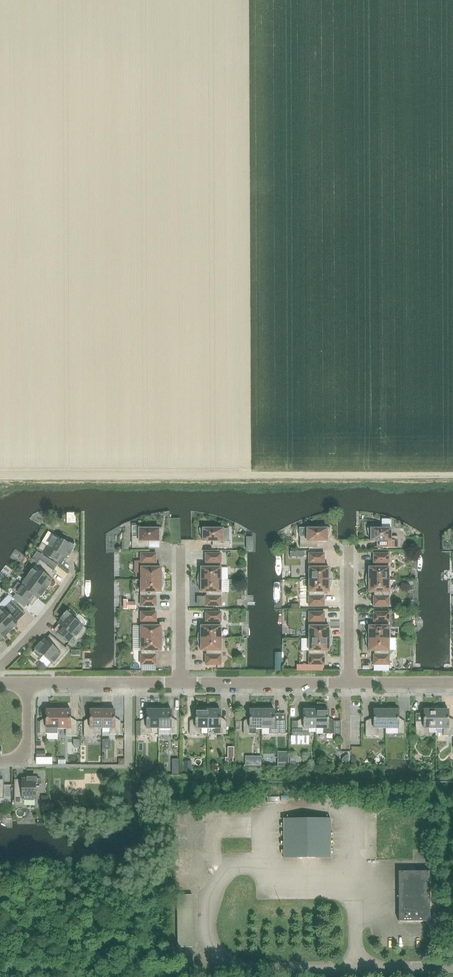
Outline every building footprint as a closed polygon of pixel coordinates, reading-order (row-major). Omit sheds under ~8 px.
[(75,525),(75,515),(66,515),(66,525),(75,525)] [(139,536),(132,536),(132,548),(144,548),(144,542),(159,542),(159,536),(160,536),(162,529),(154,528),(154,529),(139,529),(139,536)] [(199,529),(201,536),(202,536),(202,542),(217,542),(217,548),(229,548),(229,541),(222,541),(222,529),(207,529),(207,528),(199,529)] [(307,536),(300,536),(300,548),(312,548),(312,542),(326,541),(326,536),(328,536),(329,529),(322,528),(322,529),(306,529),(307,536)] [(375,528),(367,529),(369,536),(370,536),(370,542),(376,542),(376,548),(385,548),(397,548),(397,536),(390,536),(390,529),(375,529),(375,528)] [(62,556),(66,558),(75,543),(66,538),(64,542),(55,536),(48,547),(42,544),(39,549),(58,561),(62,556)] [(161,573),(161,568),(153,568),(153,564),(156,563),(156,554),(141,554),(141,580),(164,580),(162,573),(161,573)] [(197,580),(220,580),(221,554),(205,554),(205,563),(208,563),(208,568),(200,568),(200,573),(199,573),(197,580)] [(309,580),(332,580),(330,573),(329,573),(329,568),(321,568),(321,563),(324,563),(324,554),(309,554),(309,580)] [(365,580),(388,580),(388,554),(373,554),(373,563),(376,563),(376,568),(368,568),(368,573),(367,573),(365,580)] [(28,577),(45,589),(52,580),(48,577),(53,571),(40,561),(28,577)] [(38,599),(45,589),(28,577),(16,593),(29,603),(34,596),(38,599)] [(162,587),(164,580),(141,580),(141,606),(156,606),(156,597),(153,597),(153,592),(161,592),(161,587),(162,587)] [(197,580),(199,587),(200,587),(200,592),(208,592),(208,597),(205,597),(205,606),(220,606),(220,580),(197,580)] [(309,580),(309,606),(324,606),(324,597),(321,597),(321,592),(329,592),(329,587),(330,587),(332,580),(309,580)] [(388,606),(388,580),(365,580),(367,587),(368,587),(368,592),(376,592),(376,597),(373,597),(373,606),(388,606)] [(12,602),(4,610),(2,608),(0,611),(0,623),(9,631),(17,623),(14,620),(22,612),(12,602)] [(69,610),(58,624),(61,627),(57,632),(69,642),(74,637),(77,640),(85,630),(74,620),(77,617),(69,610)] [(365,639),(388,639),(388,612),(373,612),(373,622),(376,622),(376,626),(368,626),(368,631),(367,631),(365,639)] [(164,639),(162,631),(161,631),(161,626),(153,626),(153,622),(156,622),(156,613),(141,613),(141,639),(164,639)] [(197,639),(220,639),(220,613),(205,613),(205,622),(208,622),(208,626),(200,626),(200,631),(199,631),(197,639)] [(309,639),(332,639),(330,631),(329,631),(329,626),(321,626),(321,622),(324,622),(324,613),(309,613),(309,639)] [(0,623),(0,639),(0,640),(9,631),(0,623)] [(44,639),(33,653),(40,659),(43,656),(53,665),(66,650),(52,638),(48,642),(44,639)] [(162,646),(164,639),(141,639),(141,665),(156,665),(156,655),(153,655),(153,651),(161,651),(161,646),(162,646)] [(220,639),(197,639),(199,646),(200,646),(200,651),(208,651),(208,655),(205,655),(205,665),(220,665),(220,639)] [(330,646),(332,639),(309,639),(309,665),(324,665),(324,655),(321,655),(321,651),(329,651),(329,646),(330,646)] [(373,665),(388,665),(388,639),(365,639),(367,646),(368,646),(368,651),(376,651),(376,655),(373,655),(373,665)] [(200,729),(207,729),(207,706),(199,708),(199,710),(195,710),(195,721),(189,721),(189,734),(200,734),(200,729)] [(215,734),(226,734),(226,721),(220,721),(220,710),(216,710),(216,708),(207,706),(207,729),(215,729),(215,734)] [(243,721),(243,734),(249,734),(256,734),(256,729),(262,729),(261,706),(253,708),(253,710),(249,710),(249,721),(243,721)] [(286,721),(280,721),(274,721),(274,710),(270,710),(270,708),(261,706),(262,729),(269,729),(269,734),(286,734),(286,721)] [(58,729),(58,707),(49,708),(49,710),(46,710),(46,721),(40,721),(40,734),(58,734),(58,729)] [(67,710),(67,708),(58,707),(58,729),(65,729),(65,736),(76,736),(76,721),(70,721),(70,710),(67,710)] [(95,729),(102,729),(102,707),(93,708),(93,710),(90,710),(89,721),(83,721),(83,736),(95,736),(95,729)] [(102,707),(102,729),(109,729),(109,734),(120,734),(120,721),(114,721),(114,710),(111,710),(111,708),(102,707)] [(151,728),(158,728),(158,707),(150,708),(150,710),(146,710),(146,721),(140,721),(140,736),(146,736),(146,734),(151,734),(151,728)] [(158,707),(158,728),(171,728),(171,734),(177,734),(177,721),(171,721),(171,710),(167,710),(167,708),(158,707)] [(308,729),(315,729),(315,707),(307,708),(307,710),(303,710),(303,721),(292,721),(292,736),(308,736),(308,729)] [(323,734),(334,734),(334,721),(328,721),(328,710),(324,710),(324,708),(315,707),(315,729),(323,729),(323,734)] [(378,729),(385,729),(386,707),(377,708),(377,710),(373,710),(373,721),(365,721),(365,736),(378,736),(378,729)] [(386,707),(385,729),(398,729),(398,734),(404,734),(404,721),(398,721),(398,710),(394,710),(394,708),(386,707)] [(428,729),(435,729),(436,707),(427,708),(427,710),(423,710),(423,721),(415,721),(415,736),(428,736),(428,729)] [(435,729),(443,729),(443,736),(452,736),(452,721),(448,721),(448,710),(444,710),(444,708),(436,707),(435,729)] [(291,737),(291,747),(309,747),(309,737),(291,737)] [(60,749),(73,749),(73,741),(59,741),(60,749)] [(39,786),(39,779),(22,779),(22,783),(15,783),(15,803),(22,803),(22,799),(35,799),(35,786),(39,786)] [(330,818),(285,819),(283,819),(283,858),(331,858),(330,818)] [(398,871),(398,919),(398,921),(429,921),(429,871),(398,871)] [(177,947),(192,947),(192,895),(177,895),(177,947)]
